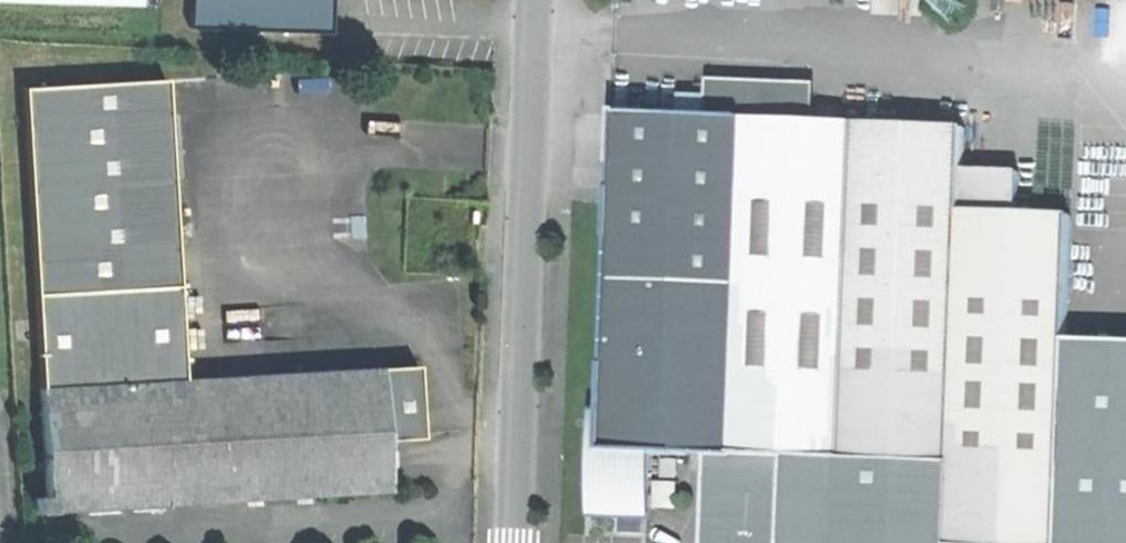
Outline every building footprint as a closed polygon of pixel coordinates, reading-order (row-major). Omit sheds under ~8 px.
[(189,24),(316,30),(329,30),(330,0),(190,0),(189,24)] [(14,88),(28,293),(169,283),(154,78),(14,88)] [(679,97),(679,117),(702,118),(702,98),(679,97)] [(961,174),(958,130),(702,118),(679,117),(631,114),(617,113),(617,124),(614,203),(610,304),(606,414),(605,450),(694,454),(706,455),(704,511),(703,542),(1125,542),(1125,348),(1061,345),(1066,221),(1009,219),(1010,175),(961,174)] [(28,293),(34,389),(176,379),(169,283),(28,293)] [(376,365),(381,435),(418,433),(414,362),(376,365)] [(176,379),(34,389),(42,494),(43,509),(385,486),(381,435),(376,365),(176,379)] [(605,450),(606,414),(598,414),(595,508),(624,509),(624,508),(652,509),(654,455),(679,455),(679,454),(694,455),(694,454),(605,450)] [(32,510),(43,509),(42,494),(30,494),(32,510)]
